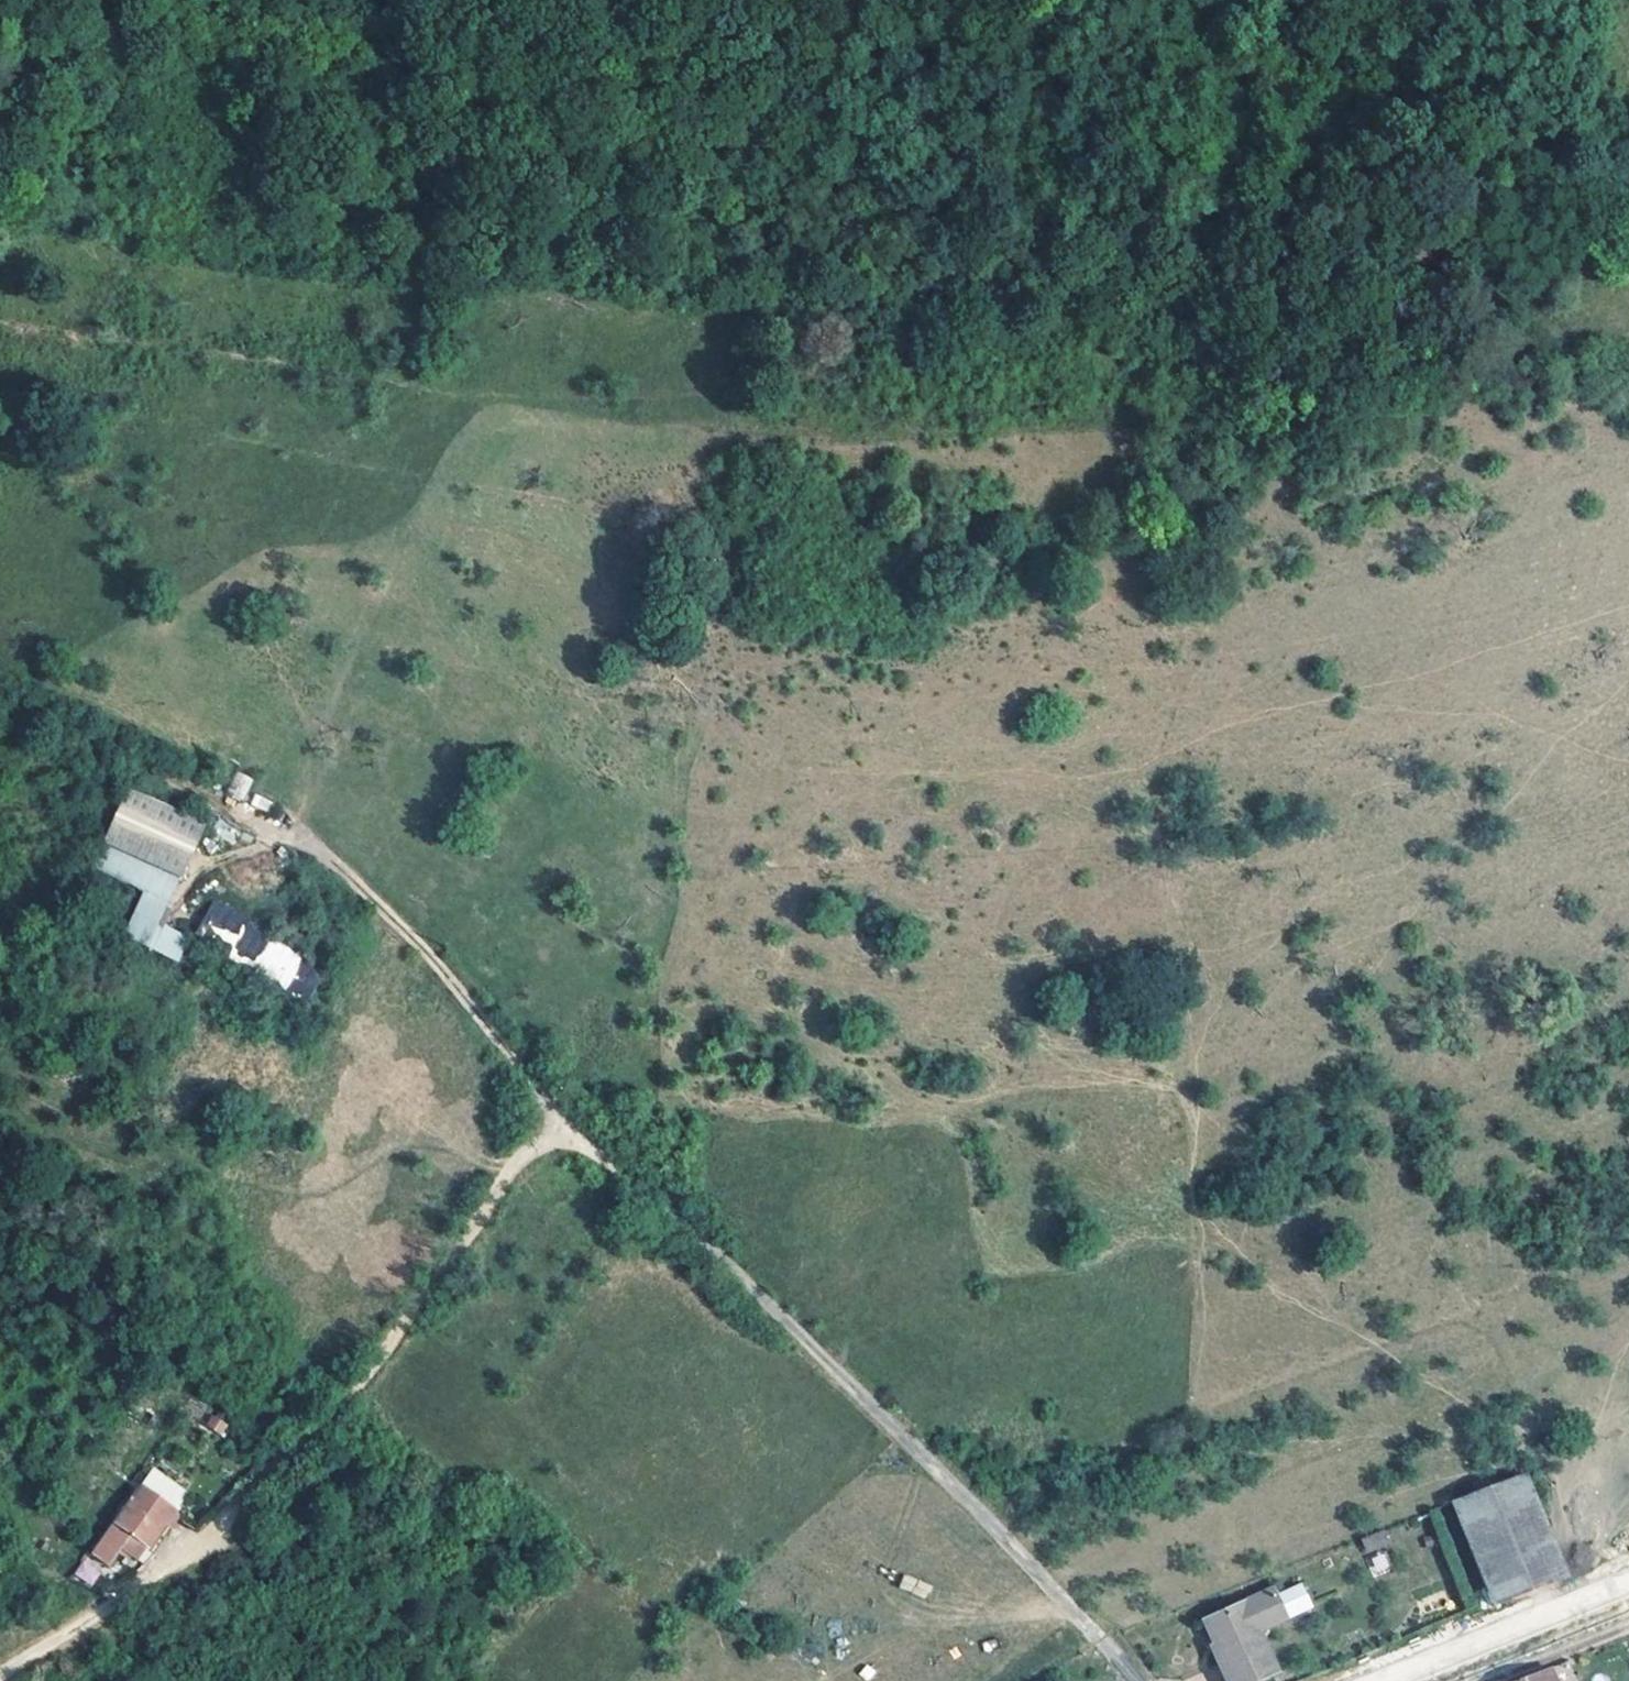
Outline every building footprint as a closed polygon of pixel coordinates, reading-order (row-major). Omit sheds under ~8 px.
[(238,772),(229,794),(243,800),(252,778),(238,772)] [(145,804),(110,884),(160,905),(188,918),(223,838),(145,804)] [(295,979),(304,951),(268,939),(274,919),(210,898),(195,946),(295,979)] [(188,918),(160,905),(141,948),(170,960),(188,918)] [(1567,1577),(1526,1475),(1452,1504),(1495,1606),(1567,1577)] [(159,1521),(122,1495),(88,1547),(81,1543),(51,1586),(76,1597),(102,1558),(120,1569),(144,1533),(150,1536),(159,1521)] [(1365,1551),(1388,1546),(1385,1532),(1362,1536),(1365,1551)] [(1258,1627),(1288,1616),(1276,1587),(1205,1615),(1217,1644),(1213,1645),(1228,1680),(1248,1680),(1275,1670),(1258,1627)] [(1509,1680),(1555,1680),(1549,1665),(1509,1680)]
